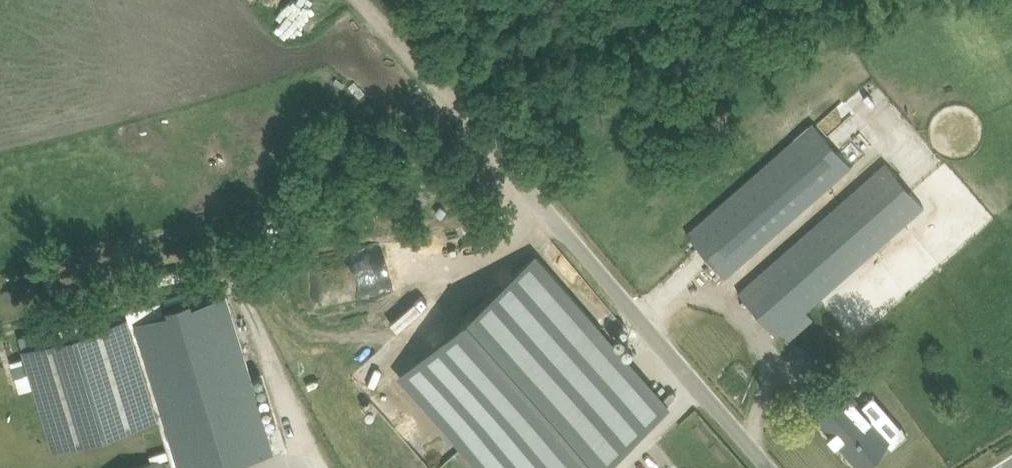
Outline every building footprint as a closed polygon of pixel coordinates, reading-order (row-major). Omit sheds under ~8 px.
[(852,166),(824,134),(814,122),(702,219),(687,233),(726,276),(741,262),(852,166)] [(792,321),(905,225),(926,207),(888,163),(754,278),(739,291),(777,335),(792,321)] [(533,257),(401,374),(484,467),(597,467),(666,407),(533,257)] [(83,435),(93,467),(164,467),(148,414),(158,411),(175,467),(218,467),(285,448),(241,302),(135,335),(156,404),(138,410),(140,417),(83,434),(83,435)] [(889,438),(850,393),(820,419),(859,464),(889,438)]
